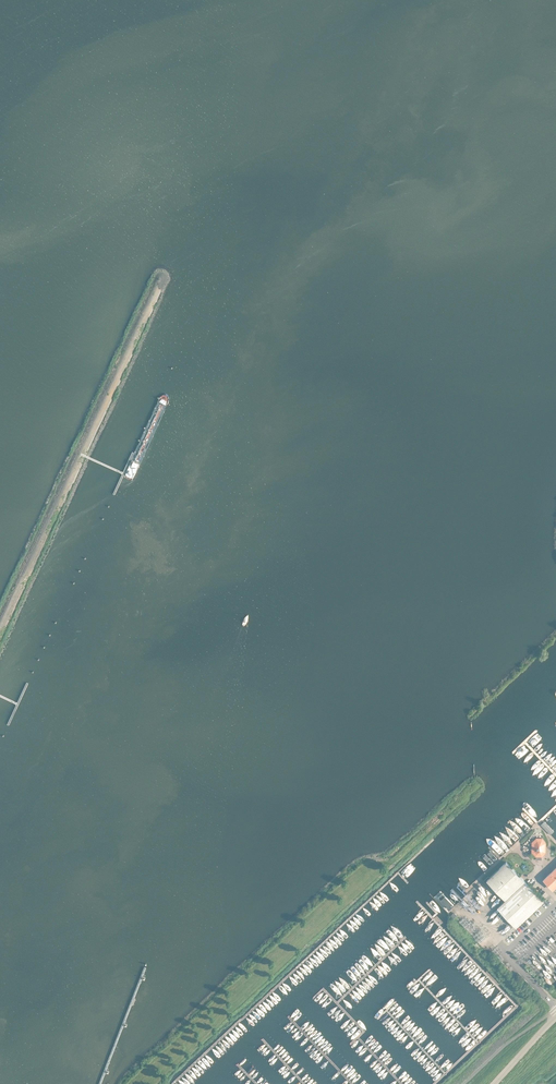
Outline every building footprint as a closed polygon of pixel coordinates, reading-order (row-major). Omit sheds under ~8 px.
[(539,859),(545,860),(547,858),(547,846),(545,844),(539,843),(537,845),(537,857),(539,859)] [(500,910),(519,930),(547,904),(522,878),(509,864),(492,880),(491,879),(487,883),(491,887),(492,886),(508,903),(500,910)] [(555,877),(553,876),(547,882),(555,892),(555,876),(555,877)] [(545,1080),(549,1083),(555,1083),(555,1082),(550,1075),(545,1080)]
